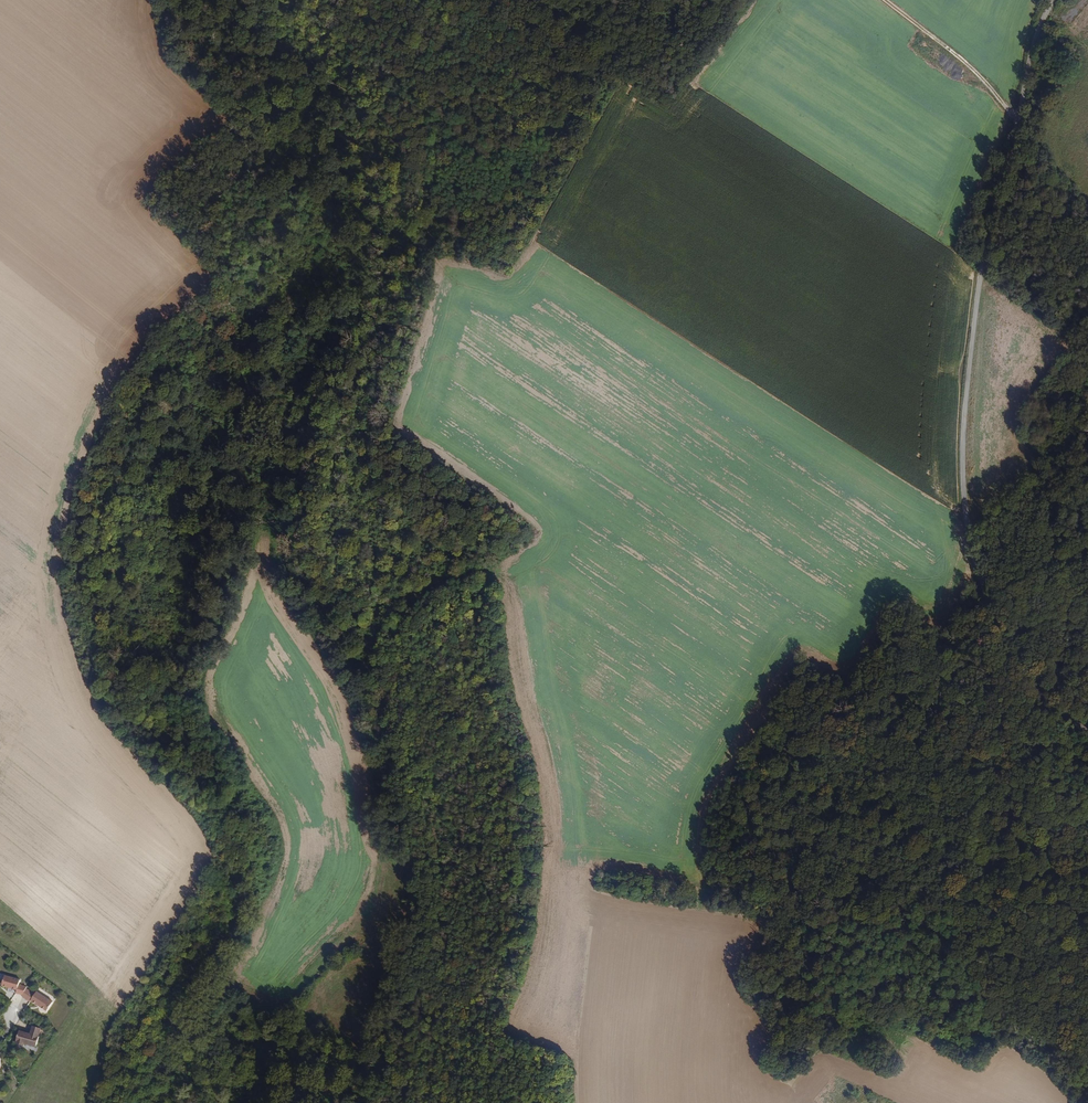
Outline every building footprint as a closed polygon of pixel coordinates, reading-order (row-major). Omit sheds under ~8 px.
[(23,996),(23,993),(26,988),(27,986),(19,983),(20,980),(4,976),(0,987),(16,991),(16,994),(19,995),(23,996)] [(23,996),(22,997),(30,1002),(32,1000),(47,1011),(53,1001),(37,991),(35,993),(26,988),(23,993),(23,996)] [(42,1027),(32,1024),(30,1031),(19,1028),(15,1043),(25,1046),(26,1043),(37,1046),(42,1027)]
